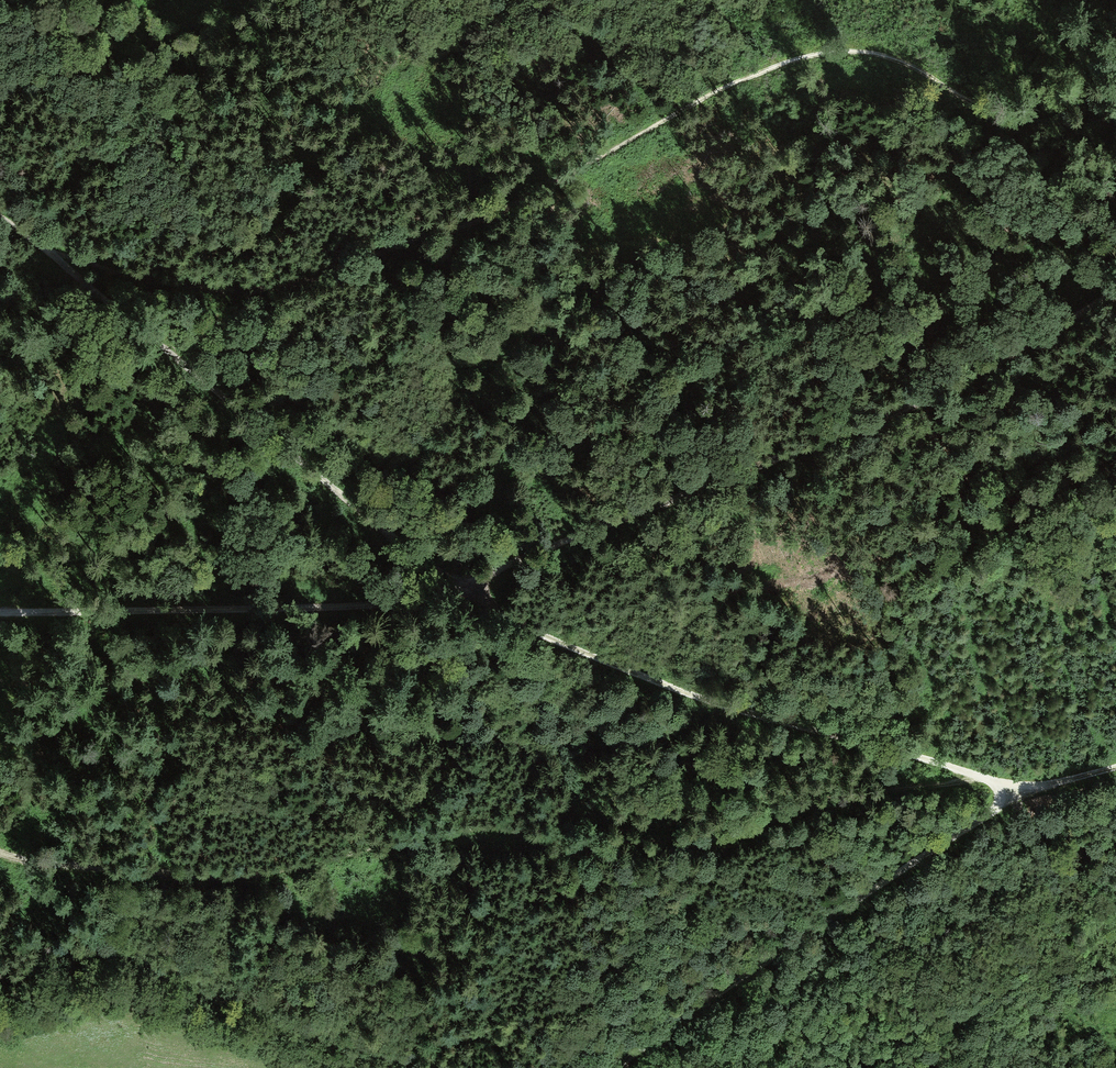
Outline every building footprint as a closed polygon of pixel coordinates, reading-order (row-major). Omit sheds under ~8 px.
[(468,542),(459,550),(467,560),(477,552),(468,542)]
